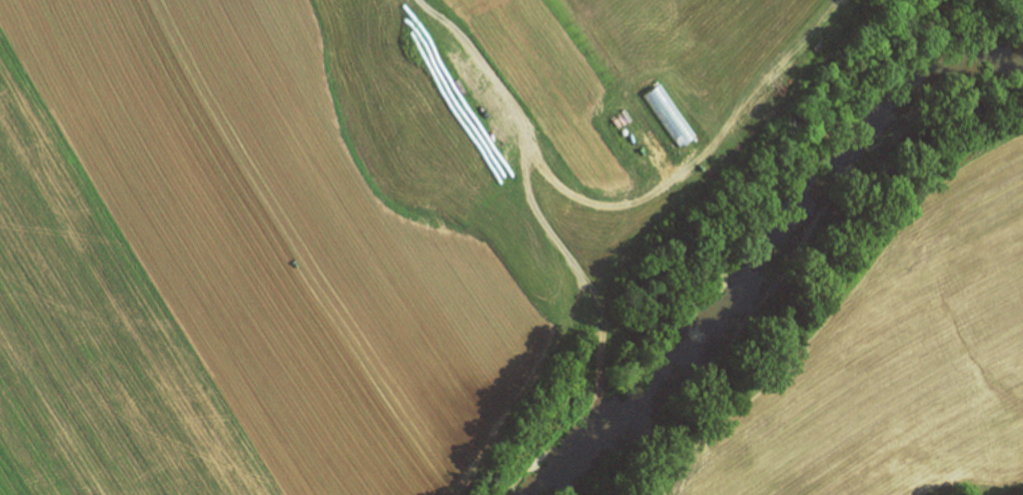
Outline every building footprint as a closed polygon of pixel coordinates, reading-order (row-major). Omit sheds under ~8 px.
[(696,138),(664,83),(647,93),(679,148),(696,138)]
